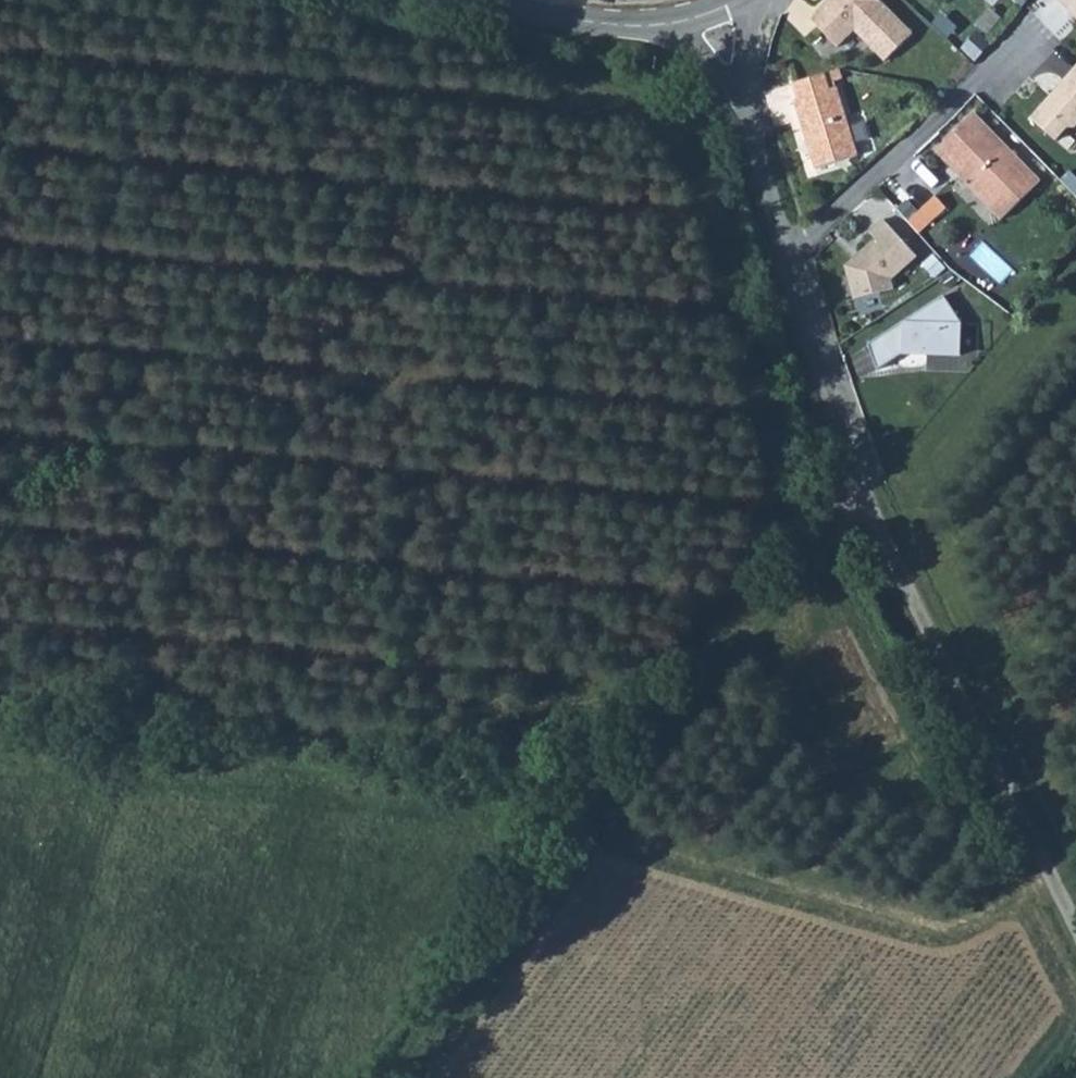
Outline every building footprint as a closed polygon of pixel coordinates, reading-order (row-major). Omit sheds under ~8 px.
[(812,21),(839,47),(855,29),(887,59),(913,31),(881,0),(829,0),(820,10),(818,13),(821,15),(814,22),(812,20),(812,21)] [(1070,11),(1075,6),(1075,7),(1075,0),(1059,0),(1070,11)] [(818,13),(812,20),(814,22),(821,15),(818,13)] [(1030,119),(1055,141),(1067,128),(1074,128),(1075,126),(1075,66),(1030,119)] [(797,83),(793,84),(797,99),(794,100),(795,103),(814,164),(855,151),(836,88),(828,90),(824,74),(797,83)] [(971,115),(935,152),(1002,219),(1039,182),(971,115)] [(924,231),(948,202),(936,192),(911,220),(924,231)] [(877,240),(845,266),(854,299),(894,289),(892,280),(917,257),(883,220),(869,232),(877,240)] [(946,294),(871,343),(879,370),(905,353),(930,354),(929,350),(937,351),(939,354),(964,355),(965,323),(946,294)]
